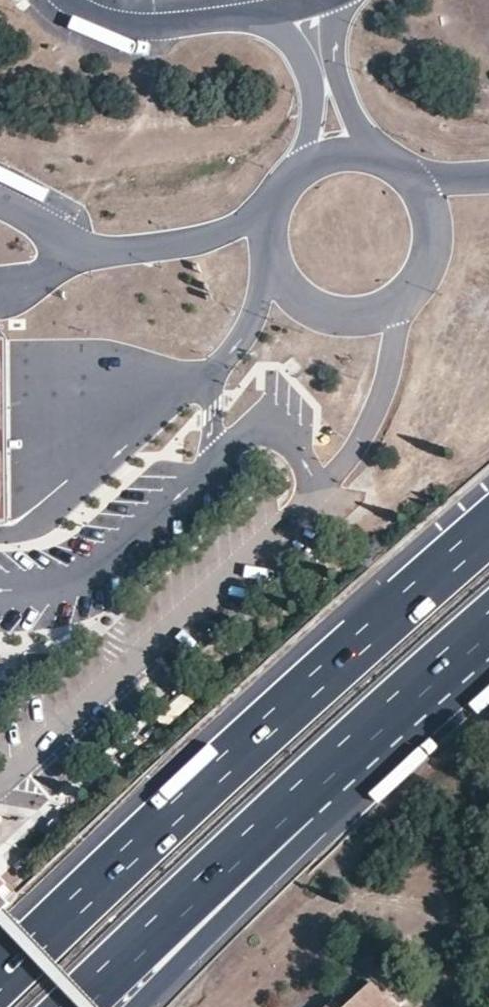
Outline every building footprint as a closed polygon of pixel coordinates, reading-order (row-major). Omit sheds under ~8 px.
[(373,982),(344,1006),(395,1006),(373,982)]
